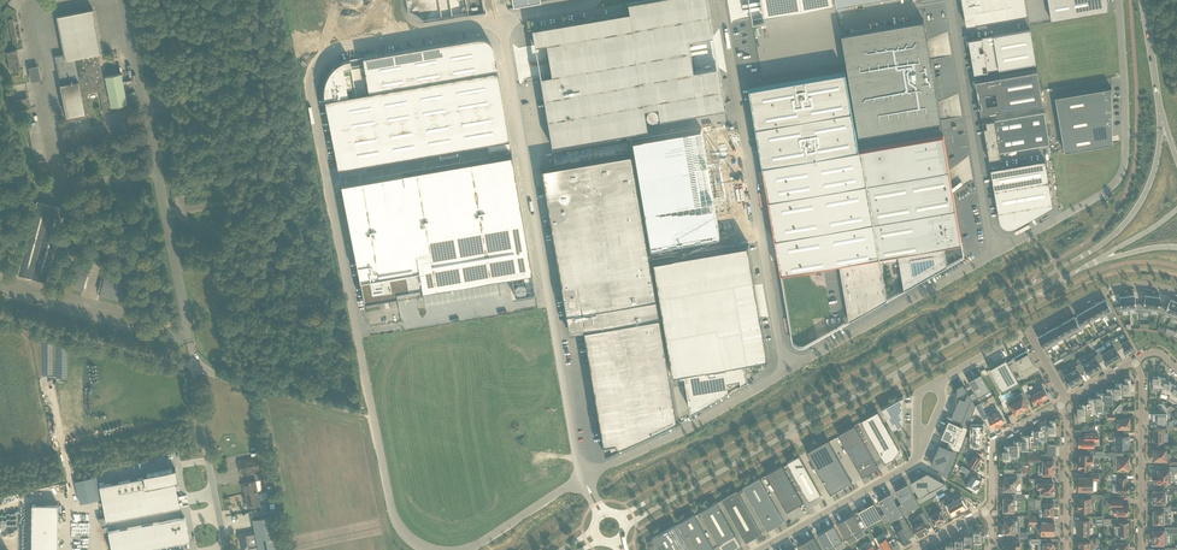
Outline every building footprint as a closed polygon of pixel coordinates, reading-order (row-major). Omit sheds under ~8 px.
[(531,29),(534,45),(546,43),(551,75),(539,77),(541,84),(540,84),(541,84),(542,84),(542,86),(541,86),(542,92),(543,92),(544,96),(543,96),(551,146),(649,129),(646,109),(659,107),(661,120),(725,109),(725,108),(724,108),(722,96),(723,96),(718,68),(694,72),(689,40),(713,36),(707,0),(646,0),(627,3),(629,12),(575,21),(531,29)] [(764,16),(835,4),(834,0),(761,0),(764,16)] [(966,25),(1027,15),(1025,0),(962,0),(966,25)] [(1051,21),(1108,11),(1107,0),(1048,0),(1051,21)] [(100,64),(99,65),(99,62),(100,62),(98,53),(101,53),(101,52),(93,9),(57,16),(64,54),(55,56),(56,62),(59,61),(63,84),(60,85),(66,116),(67,116),(84,113),(85,118),(89,117),(92,117),(91,116),(91,115),(91,114),(88,101),(88,99),(87,93),(98,91),(97,88),(99,87),(99,91),(104,114),(110,113),(110,112),(112,112),(112,113),(128,110),(126,104),(127,104),(121,74),(121,73),(117,74),(107,76),(106,76),(103,77),(100,64)] [(16,37),(15,31),(13,19),(8,20),(11,32),(12,38),(13,44),(17,43),(16,37)] [(941,121),(941,120),(927,40),(924,20),(842,34),(859,135),(941,121)] [(1030,29),(993,36),(969,40),(974,74),(988,71),(999,69),(1036,63),(1030,29)] [(324,90),(324,92),(324,93),(324,95),(324,97),(324,98),(324,99),(332,137),(338,168),(362,164),(487,143),(488,152),(510,148),(500,92),(493,49),(493,48),(492,47),(492,46),(491,45),(491,43),(490,42),(489,41),(488,41),(487,40),(486,39),(485,39),(484,39),(483,38),(481,38),(480,38),(479,38),(478,38),(476,38),(419,48),(374,55),(362,57),(363,64),(350,66),(332,69),(331,70),(330,71),(330,72),(328,74),(327,76),(326,78),(326,80),(325,81),(325,82),(325,83),(325,84),(324,85),(324,87),(324,88),(324,90)] [(19,75),(24,75),(22,69),(21,69),(17,50),(8,51),(7,52),(8,60),(11,71),(18,70),(19,75)] [(1109,50),(1036,63),(1041,90),(1111,78),(1109,50)] [(29,70),(32,84),(42,82),(39,68),(29,70)] [(989,113),(1043,104),(1037,70),(983,80),(976,81),(980,108),(981,115),(989,113)] [(764,86),(749,88),(762,166),(775,240),(779,261),(781,274),(849,262),(858,316),(887,300),(880,257),(898,254),(904,290),(947,266),(943,246),(962,243),(953,194),(949,170),(943,135),(861,149),(859,150),(846,72),(764,86)] [(1112,143),(1098,145),(1095,130),(1112,127),(1112,88),(1055,97),(1065,152),(1112,144),(1112,143)] [(32,109),(30,99),(16,102),(18,112),(32,109)] [(986,121),(987,128),(984,128),(989,161),(1001,159),(1000,152),(1050,144),(1044,112),(986,121)] [(714,126),(632,140),(650,247),(719,235),(704,145),(717,143),(714,126)] [(555,166),(541,168),(543,181),(565,314),(568,332),(574,331),(583,330),(602,445),(603,445),(614,443),(615,448),(676,421),(649,261),(646,246),(646,245),(646,243),(645,242),(630,153),(555,166)] [(511,155),(341,183),(364,302),(397,296),(396,292),(421,287),(422,291),(423,291),(508,276),(509,277),(510,277),(511,277),(511,276),(531,272),(511,155)] [(991,169),(999,220),(1000,221),(1001,223),(1002,225),(1004,226),(1005,227),(1007,228),(1009,229),(1011,229),(1012,229),(1015,228),(1053,206),(1045,160),(991,169)] [(27,239),(26,244),(24,251),(18,274),(46,281),(52,258),(54,251),(65,209),(62,208),(40,202),(37,201),(27,239)] [(749,244),(651,261),(671,374),(684,372),(691,412),(709,401),(748,379),(745,362),(768,358),(761,318),(741,321),(736,288),(735,282),(755,279),(749,244)] [(70,285),(69,287),(69,288),(82,291),(83,288),(87,274),(88,272),(74,268),(71,282),(70,285)] [(99,296),(121,302),(121,301),(122,297),(126,282),(104,276),(104,278),(100,292),(99,296)] [(1129,310),(1136,309),(1136,311),(1140,311),(1140,303),(1136,303),(1135,295),(1127,296),(1129,310)] [(1140,311),(1143,311),(1151,312),(1153,296),(1145,295),(1144,303),(1140,303),(1140,311)] [(1122,313),(1122,310),(1129,310),(1127,296),(1120,297),(1121,305),(1115,307),(1119,314),(1122,313)] [(1151,310),(1158,311),(1158,313),(1161,314),(1163,306),(1159,305),(1160,297),(1153,296),(1151,312),(1151,310)] [(1105,299),(1104,299),(1104,300),(1100,302),(1107,315),(1113,312),(1106,299),(1105,299)] [(1171,316),(1171,317),(1171,318),(1176,303),(1176,302),(1170,299),(1167,307),(1163,306),(1161,314),(1165,315),(1165,314),(1171,316)] [(1107,315),(1100,302),(1095,305),(1095,304),(1094,305),(1101,318),(1107,315)] [(1092,306),(1093,306),(1088,309),(1094,319),(1099,316),(1101,318),(1094,305),(1092,306)] [(1094,319),(1088,309),(1084,311),(1082,312),(1088,322),(1094,319)] [(1088,322),(1082,312),(1081,312),(1081,313),(1077,315),(1082,325),(1088,322)] [(1075,333),(1082,329),(1074,316),(1068,320),(1075,333)] [(1066,321),(1062,323),(1069,336),(1075,333),(1068,320),(1067,321),(1066,322),(1066,321)] [(1063,340),(1069,336),(1062,323),(1056,327),(1063,340)] [(1063,340),(1056,327),(1050,330),(1057,343),(1058,343),(1057,342),(1062,339),(1063,340)] [(1057,343),(1050,330),(1044,333),(1051,346),(1057,343)] [(1044,333),(1038,337),(1045,350),(1051,346),(1044,333)] [(1134,349),(1126,336),(1116,341),(1120,348),(1123,346),(1127,353),(1134,349)] [(1120,348),(1116,341),(1106,347),(1114,361),(1120,357),(1116,350),(1120,348)] [(1106,348),(1097,353),(1101,359),(1102,360),(1105,359),(1108,364),(1114,361),(1106,347),(1106,348)] [(1009,365),(1012,371),(1016,369),(1022,379),(1036,371),(1036,370),(1037,370),(1037,369),(1027,352),(1027,351),(1026,351),(1025,351),(1011,359),(1013,363),(1009,365)] [(1088,358),(1095,371),(1101,368),(1098,362),(1102,360),(1101,359),(1097,353),(1097,354),(1094,356),(1095,357),(1089,361),(1088,358)] [(1088,358),(1078,364),(1082,370),(1083,371),(1086,369),(1089,375),(1095,371),(1088,358)] [(995,366),(990,369),(992,373),(1002,391),(1019,382),(1012,371),(1009,365),(1006,359),(1004,360),(1004,361),(995,366)] [(1078,364),(1069,369),(1076,382),(1082,378),(1082,377),(1079,373),(1083,371),(1082,370),(1078,364)] [(1069,369),(1059,374),(1063,382),(1067,380),(1070,385),(1076,382),(1069,369)] [(981,373),(968,381),(977,397),(990,390),(981,373)] [(1161,393),(1165,378),(1158,376),(1158,377),(1153,377),(1153,390),(1162,390),(1161,393)] [(1131,384),(1131,378),(1125,378),(1125,383),(1123,383),(1123,395),(1134,395),(1135,384),(1131,384)] [(1165,381),(1165,378),(1161,393),(1169,396),(1168,398),(1176,385),(1169,381),(1169,382),(1165,381)] [(1122,397),(1122,383),(1116,383),(1116,387),(1114,387),(1114,397),(1122,397)] [(952,415),(951,417),(953,418),(962,422),(960,424),(960,425),(968,428),(972,415),(976,405),(963,384),(957,387),(956,393),(957,393),(956,395),(956,396),(956,399),(956,400),(956,403),(957,403),(956,406),(955,408),(954,410),(953,413),(952,414),(952,415)] [(1047,397),(1041,385),(1028,392),(1035,404),(1036,403),(1037,404),(1039,403),(1038,403),(1041,401),(1042,402),(1043,401),(1043,399),(1047,397)] [(1176,385),(1168,398),(1176,403),(1176,402),(1176,389),(1175,387),(1176,385)] [(1113,403),(1113,388),(1107,388),(1106,394),(1105,394),(1105,403),(1113,403)] [(1026,395),(1024,391),(1016,396),(1018,400),(1010,405),(1015,414),(1020,411),(1020,412),(1021,412),(1021,411),(1023,410),(1023,411),(1023,410),(1028,407),(1022,397),(1026,395)] [(1104,411),(1104,394),(1097,393),(1097,397),(1096,397),(1096,411),(1104,411)] [(903,396),(881,409),(893,430),(903,425),(903,396)] [(1095,413),(1095,399),(1088,399),(1088,403),(1087,403),(1087,413),(1095,413)] [(980,403),(976,405),(983,419),(987,417),(993,427),(1000,423),(1003,420),(998,411),(992,415),(990,411),(986,413),(980,403)] [(1086,421),(1086,404),(1079,404),(1079,407),(1078,407),(1078,413),(1074,413),(1074,424),(1078,424),(1078,421),(1086,421)] [(976,405),(972,415),(977,415),(978,418),(981,416),(976,405)] [(1167,410),(1166,409),(1159,409),(1159,413),(1153,413),(1152,420),(1158,420),(1158,421),(1167,421),(1167,410)] [(878,411),(860,421),(861,422),(884,463),(886,462),(893,458),(893,457),(892,456),(893,456),(896,454),(898,452),(900,450),(878,411)] [(1126,418),(1121,418),(1118,418),(1117,422),(1116,422),(1116,427),(1117,427),(1117,428),(1130,428),(1130,427),(1131,427),(1131,423),(1130,423),(1130,418),(1126,418)] [(949,420),(941,438),(943,438),(943,439),(949,441),(949,442),(949,443),(948,445),(948,446),(947,446),(947,447),(959,452),(963,443),(968,428),(960,425),(949,420)] [(1056,426),(1056,420),(1050,420),(1050,425),(1048,425),(1048,436),(1060,436),(1060,426),(1056,426)] [(854,425),(838,434),(862,477),(879,468),(854,425)] [(972,425),(972,442),(972,444),(980,444),(980,442),(980,433),(983,433),(983,425),(972,425)] [(1047,440),(1047,426),(1041,426),(1041,430),(1039,429),(1039,440),(1047,440)] [(1163,442),(1163,428),(1154,428),(1154,436),(1152,436),(1152,442),(1163,442)] [(1038,448),(1038,431),(1032,431),(1031,435),(1030,435),(1030,448),(1038,448)] [(1098,441),(1098,433),(1085,433),(1085,437),(1079,437),(1079,447),(1094,447),(1094,441),(1098,441)] [(1029,450),(1029,436),(1022,436),(1022,440),(1021,440),(1021,450),(1029,450)] [(1129,440),(1129,436),(1115,436),(1115,437),(1114,438),(1114,440),(1115,441),(1115,448),(1123,448),(1123,449),(1126,449),(1126,448),(1128,448),(1128,440),(1129,440)] [(828,439),(806,451),(830,494),(852,482),(828,439)] [(1020,455),(1020,441),(1013,441),(1013,444),(1012,444),(1012,455),(1020,455)] [(939,444),(931,464),(940,467),(938,473),(948,479),(959,452),(939,444)] [(1011,460),(1011,446),(1004,446),(1004,451),(1003,451),(1003,460),(1011,460)] [(971,448),(967,455),(971,458),(968,463),(975,467),(980,457),(976,455),(978,452),(971,448)] [(1152,454),(1153,454),(1153,460),(1165,460),(1165,463),(1176,463),(1176,458),(1172,458),(1166,458),(1166,453),(1166,449),(1154,449),(1153,450),(1152,450),(1152,454)] [(1117,457),(1117,453),(1109,453),(1109,458),(1114,458),(1114,464),(1116,464),(1116,470),(1121,470),(1121,471),(1125,471),(1125,470),(1129,471),(1129,469),(1130,469),(1130,465),(1129,465),(1129,458),(1117,457)] [(817,496),(821,494),(799,455),(787,462),(809,501),(811,500),(811,499),(817,495),(817,496)] [(1091,455),(1081,455),(1081,460),(1079,460),(1079,461),(1078,462),(1077,463),(1077,464),(1077,465),(1077,466),(1078,466),(1078,467),(1079,467),(1079,468),(1079,469),(1090,469),(1091,463),(1093,463),(1093,455),(1091,455)] [(241,476),(259,473),(256,457),(238,460),(241,476)] [(1054,466),(1054,461),(1043,461),(1043,474),(1054,474),(1054,470),(1055,470),(1055,466),(1054,466)] [(787,511),(803,502),(782,465),(766,474),(787,511)] [(1169,466),(1169,469),(1158,469),(1158,470),(1156,470),(1156,474),(1153,474),(1153,481),(1158,481),(1158,482),(1170,482),(1170,473),(1175,473),(1175,471),(1176,471),(1176,466),(1169,466)] [(144,478),(99,486),(106,521),(163,510),(162,504),(178,501),(174,481),(177,481),(175,469),(143,475),(144,478)] [(967,479),(964,484),(965,485),(976,491),(979,486),(977,484),(980,480),(973,475),(974,472),(968,469),(965,473),(970,476),(968,479),(967,479)] [(259,480),(271,477),(269,471),(256,473),(257,480),(259,480)] [(913,480),(910,482),(918,494),(919,497),(917,498),(916,498),(919,504),(948,488),(947,488),(947,486),(947,487),(946,485),(945,484),(945,483),(945,482),(927,472),(926,475),(923,479),(921,475),(918,477),(919,477),(914,480),(913,480)] [(1022,478),(1022,473),(1009,473),(1009,477),(1005,477),(1005,480),(1006,480),(1006,483),(1004,483),(1004,490),(1016,490),(1016,483),(1017,483),(1018,478),(1022,478)] [(1098,481),(1099,473),(1091,473),(1091,477),(1079,477),(1078,483),(1077,484),(1077,487),(1078,489),(1078,491),(1093,491),(1093,481),(1098,481)] [(783,521),(784,521),(759,477),(743,487),(767,530),(768,530),(772,527),(775,526),(783,521)] [(1042,483),(1042,478),(1029,478),(1029,483),(1038,483),(1037,488),(1041,488),(1041,494),(1042,494),(1042,497),(1050,497),(1050,494),(1053,494),(1053,493),(1054,493),(1054,492),(1055,492),(1055,488),(1054,488),(1054,487),(1053,487),(1053,483),(1042,483)] [(1127,484),(1127,478),(1119,478),(1119,484),(1117,484),(1117,492),(1129,492),(1129,484),(1127,484)] [(248,482),(242,483),(243,487),(244,494),(258,491),(262,490),(259,480),(257,480),(255,481),(248,482)] [(895,491),(897,494),(902,503),(898,505),(902,514),(919,504),(907,483),(899,488),(895,490),(895,491)] [(267,505),(274,504),(272,489),(266,490),(267,495),(266,496),(267,505)] [(746,542),(751,540),(761,534),(737,490),(721,499),(746,542)] [(247,507),(261,504),(258,491),(244,494),(247,507)] [(1170,494),(1170,491),(1153,491),(1153,496),(1152,496),(1152,501),(1153,501),(1153,503),(1165,503),(1165,494),(1170,494)] [(879,500),(880,503),(880,504),(885,512),(883,514),(881,515),(882,518),(885,523),(902,514),(898,505),(890,493),(882,497),(882,498),(879,500)] [(1104,499),(1104,494),(1091,494),(1091,498),(1079,498),(1079,503),(1078,503),(1078,507),(1079,507),(1079,511),(1084,512),(1088,512),(1090,512),(1090,502),(1095,502),(1095,499),(1104,499)] [(946,497),(940,501),(945,510),(949,508),(953,514),(957,511),(957,512),(961,509),(966,506),(961,498),(950,504),(949,502),(946,497)] [(1004,498),(1003,498),(1003,499),(1004,499),(1004,502),(1003,502),(1003,506),(1004,506),(1004,510),(1003,510),(1003,511),(1004,511),(1013,511),(1014,511),(1014,510),(1014,499),(1014,498),(1013,498),(1004,498)] [(1042,503),(1042,499),(1034,499),(1034,506),(1039,506),(1039,508),(1044,508),(1044,515),(1054,515),(1054,510),(1054,507),(1054,503),(1044,503),(1042,503)] [(1122,505),(1122,500),(1111,500),(1111,507),(1114,507),(1114,515),(1128,515),(1128,512),(1129,512),(1129,505),(1122,505)] [(722,549),(732,549),(741,545),(717,502),(700,511),(705,521),(706,521),(707,522),(718,543),(722,549)] [(874,502),(858,511),(867,527),(882,518),(881,515),(874,502)] [(58,505),(32,504),(31,549),(58,549),(58,505)] [(930,516),(930,517),(934,524),(935,525),(935,524),(945,519),(945,518),(941,511),(940,510),(940,511),(930,516)] [(1168,518),(1168,510),(1153,510),(1153,515),(1153,518),(1153,523),(1171,523),(1171,518),(1168,518)] [(913,526),(912,526),(917,535),(917,534),(918,534),(927,529),(928,528),(928,529),(928,528),(925,523),(928,521),(923,512),(919,514),(920,516),(916,518),(919,523),(913,526)] [(854,513),(845,518),(857,539),(866,534),(854,513)] [(695,516),(694,514),(678,523),(685,535),(689,533),(699,549),(714,549),(695,516)] [(274,526),(272,516),(252,520),(254,531),(258,549),(284,549),(280,531),(279,525),(274,526)] [(1104,518),(1104,516),(1095,516),(1095,526),(1104,526),(1104,525),(1104,518)] [(183,542),(185,536),(188,535),(185,517),(108,532),(111,549),(140,549),(183,542)] [(903,526),(895,531),(902,543),(909,539),(905,533),(905,531),(910,528),(909,525),(904,517),(899,520),(903,526)] [(845,518),(837,523),(849,544),(857,539),(845,518)] [(1014,520),(1014,519),(1009,519),(1009,520),(1005,520),(1005,524),(1003,524),(1003,528),(1005,528),(1004,533),(1015,533),(1015,520),(1014,520)] [(1089,534),(1089,520),(1078,520),(1078,534),(1089,534)] [(1054,523),(1054,522),(1053,522),(1052,522),(1051,522),(1051,523),(1050,523),(1049,524),(1046,523),(1046,522),(1041,522),(1041,528),(1040,528),(1040,529),(1039,529),(1039,530),(1039,531),(1039,532),(1039,533),(1039,534),(1040,534),(1041,535),(1042,535),(1043,535),(1044,534),(1045,534),(1054,534),(1054,530),(1055,530),(1055,529),(1056,528),(1055,527),(1055,526),(1054,526),(1054,523)] [(1129,535),(1129,522),(1119,522),(1119,523),(1114,523),(1114,527),(1119,527),(1119,535),(1129,535)] [(675,525),(652,538),(659,549),(690,549),(675,525)] [(817,534),(826,549),(838,549),(846,546),(834,525),(817,534)] [(1153,544),(1167,544),(1171,544),(1171,533),(1176,533),(1176,527),(1165,527),(1165,530),(1153,530),(1153,531),(1153,543),(1153,544)] [(980,529),(978,529),(973,529),(973,530),(973,541),(984,542),(984,535),(981,535),(981,529),(980,529)] [(237,539),(239,547),(241,547),(241,549),(254,549),(258,549),(254,531),(238,534),(239,539),(237,539)] [(797,545),(800,549),(822,549),(814,536),(797,545)] [(878,547),(879,549),(880,549),(882,549),(883,549),(889,549),(892,548),(885,537),(878,541),(881,546),(878,547)] [(1003,549),(1015,549),(1020,549),(1020,542),(1012,542),(1005,542),(1005,546),(1003,546),(1003,549)] [(1090,542),(1079,542),(1079,547),(1078,547),(1078,549),(1090,549),(1091,549),(1091,544),(1090,544),(1090,542)]
